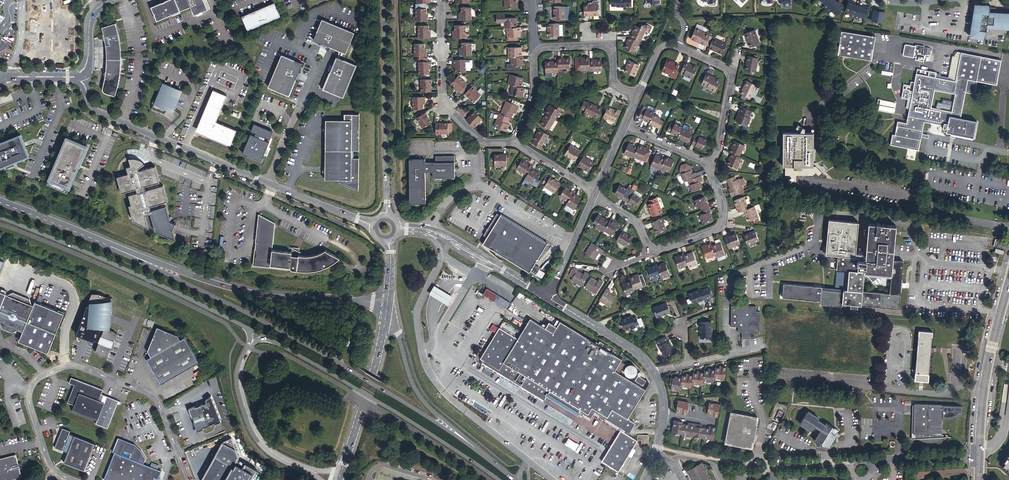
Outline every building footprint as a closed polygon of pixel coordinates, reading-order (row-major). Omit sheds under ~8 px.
[(151,7),(157,20),(190,6),(194,15),(208,9),(204,0),(167,0),(165,1),(164,0),(160,0),(161,2),(151,7)] [(505,0),(506,10),(518,10),(517,0),(509,0),(505,0)] [(836,0),(822,0),(826,5),(825,6),(827,9),(836,0)] [(839,3),(836,0),(827,9),(830,12),(832,10),(837,15),(845,6),(842,3),(841,4),(839,2),(839,3)] [(854,2),(850,1),(846,12),(852,14),(852,16),(855,18),(859,6),(855,4),(856,4),(853,3),(854,2)] [(274,2),(240,16),(246,30),(280,16),(274,2)] [(588,6),(583,6),(584,16),(598,16),(598,3),(596,2),(593,2),(592,3),(592,4),(589,4),(588,5),(588,6)] [(975,4),(972,27),(987,29),(987,24),(989,24),(989,25),(1008,27),(1008,12),(989,10),(990,4),(975,4)] [(863,7),(859,6),(855,18),(859,19),(860,17),(867,19),(870,8),(866,6),(866,8),(863,7)] [(562,10),(562,7),(553,7),(554,20),(566,19),(566,10),(562,10)] [(413,17),(413,21),(428,21),(428,16),(427,16),(426,13),(426,8),(415,8),(415,17),(413,17)] [(458,16),(458,20),(471,20),(471,8),(460,8),(460,12),(460,16),(458,16)] [(883,22),(886,11),(882,10),(881,11),(879,10),(879,9),(875,8),(873,20),(877,21),(877,20),(879,21),(883,22)] [(504,23),(505,29),(509,29),(517,28),(517,19),(506,19),(506,16),(496,16),(497,24),(501,24),(501,23),(504,23)] [(321,19),(312,40),(321,44),(327,47),(338,51),(339,52),(343,53),(345,54),(353,33),(321,19)] [(105,75),(107,75),(106,78),(105,77),(104,81),(102,88),(102,90),(103,91),(103,92),(104,92),(105,93),(115,96),(118,85),(119,77),(121,67),(121,59),(121,54),(121,52),(120,43),(120,42),(119,35),(118,30),(117,29),(117,27),(116,23),(102,28),(103,30),(104,38),(106,37),(106,38),(106,40),(106,41),(106,42),(106,44),(107,44),(107,46),(106,46),(106,52),(107,59),(106,67),(106,71),(105,71),(104,72),(103,73),(104,73),(104,74),(104,75),(105,75)] [(558,24),(547,25),(548,38),(558,37),(558,29),(558,26),(558,24)] [(418,26),(418,38),(431,38),(430,34),(428,34),(428,31),(428,25),(418,26)] [(452,34),(452,37),(467,37),(467,33),(465,33),(465,25),(453,25),(454,31),(454,34),(452,34)] [(639,41),(640,41),(644,31),(644,30),(639,28),(635,27),(630,37),(639,41)] [(753,27),(743,31),(749,45),(759,41),(753,27)] [(986,35),(987,29),(972,27),(971,33),(971,35),(986,37),(986,35)] [(517,28),(509,29),(509,38),(521,37),(521,28),(517,28)] [(704,32),(694,28),(689,40),(705,46),(706,43),(708,44),(711,36),(704,32)] [(874,34),(841,29),(837,53),(871,58),(874,34)] [(727,41),(714,36),(710,47),(722,53),(727,41)] [(633,53),(639,41),(630,37),(629,37),(623,49),(633,53)] [(459,51),(459,55),(471,55),(471,43),(460,43),(460,48),(460,51),(459,51)] [(913,56),(915,45),(905,43),(904,44),(902,53),(903,54),(913,56)] [(413,44),(413,56),(427,56),(427,52),(424,52),(424,49),(424,44),(413,44)] [(512,57),(512,58),(522,57),(522,49),(511,49),(511,57),(512,57)] [(903,123),(903,122),(896,120),(894,134),(891,134),(889,144),(918,149),(920,136),(921,136),(921,134),(922,133),(921,133),(923,121),(942,124),(941,127),(944,128),(944,126),(945,126),(944,131),(949,132),(949,133),(953,133),(953,132),(971,135),(974,119),(958,116),(963,90),(969,91),(972,87),(974,82),(974,79),(995,83),(999,58),(959,51),(953,80),(934,76),(934,72),(935,71),(927,70),(926,75),(914,73),(911,91),(908,109),(905,122),(905,123),(903,123)] [(953,80),(959,51),(955,51),(953,53),(949,73),(936,71),(936,72),(934,72),(934,76),(953,80)] [(299,72),(302,64),(282,55),(269,86),(268,87),(289,96),(296,79),(299,72)] [(760,58),(749,56),(747,69),(757,71),(760,58)] [(343,98),(356,65),(348,62),(346,61),(340,59),(337,58),(335,57),(332,65),(330,72),(322,89),(340,96),(343,98)] [(522,57),(512,58),(513,67),(524,66),(523,57),(522,57)] [(418,61),(418,74),(429,74),(429,69),(429,66),(431,66),(431,61),(427,61),(427,58),(419,58),(419,61),(418,61)] [(590,62),(590,58),(580,58),(581,70),(590,70),(590,62)] [(455,67),(455,72),(465,72),(465,60),(453,60),(453,64),(455,64),(455,67)] [(571,60),(558,60),(558,63),(558,70),(571,70),(571,60)] [(675,64),(666,60),(662,69),(671,73),(672,71),(675,73),(679,64),(675,63),(675,64)] [(590,70),(590,72),(602,72),(602,61),(591,61),(590,62),(590,70)] [(638,65),(629,61),(624,73),(633,77),(638,65)] [(697,67),(685,62),(681,70),(685,72),(685,73),(693,77),(697,67)] [(546,74),(558,74),(558,70),(558,63),(545,64),(546,74)] [(721,80),(707,74),(702,83),(708,85),(707,86),(717,90),(721,80)] [(456,89),(455,90),(458,93),(459,92),(466,85),(467,84),(458,76),(450,83),(454,87),(456,89)] [(513,76),(510,85),(513,86),(522,88),(524,79),(513,76)] [(420,92),(431,92),(431,79),(420,79),(420,92)] [(757,86),(748,82),(742,95),(751,100),(757,86)] [(174,109),(181,91),(175,89),(174,89),(174,88),(163,83),(155,102),(154,103),(173,110),(174,109)] [(466,85),(459,92),(461,94),(468,87),(466,85)] [(472,86),(464,95),(473,103),(481,94),(472,86)] [(522,98),(525,89),(522,88),(513,86),(510,95),(522,98)] [(213,90),(199,124),(203,125),(200,131),(231,144),(237,130),(216,122),(224,103),(227,95),(213,90)] [(424,110),(424,105),(424,102),(426,102),(426,98),(414,98),(414,110),(424,110)] [(175,110),(174,109),(173,110),(154,103),(155,102),(152,101),(151,109),(158,112),(160,113),(159,114),(160,114),(162,115),(164,116),(166,117),(167,118),(169,119),(171,122),(179,113),(177,111),(175,110)] [(511,118),(512,119),(514,112),(515,113),(516,112),(517,112),(519,107),(508,102),(502,115),(511,118)] [(546,114),(555,120),(562,108),(554,104),(553,107),(550,105),(545,114),(546,114)] [(602,109),(589,104),(585,113),(598,119),(602,109)] [(752,110),(743,107),(738,123),(749,126),(752,117),(750,117),(752,110)] [(618,113),(607,108),(603,117),(615,122),(618,113)] [(650,121),(653,114),(654,112),(646,108),(645,110),(642,109),(639,116),(650,121)] [(467,120),(475,127),(483,119),(475,111),(467,120)] [(359,186),(359,179),(359,157),(359,112),(344,112),(344,120),(325,119),(325,138),(325,145),(325,148),(325,167),(325,179),(339,179),(341,180),(343,182),(345,183),(347,184),(349,184),(351,185),(354,186),(356,186),(358,186),(359,186)] [(432,124),(426,113),(416,119),(423,130),(432,124)] [(502,115),(500,114),(495,127),(507,132),(510,125),(508,124),(511,118),(502,115)] [(549,131),(555,120),(546,114),(540,125),(549,131)] [(650,121),(649,122),(660,128),(663,120),(659,118),(660,117),(653,114),(650,121)] [(683,127),(684,125),(676,122),(675,123),(672,122),(668,129),(679,134),(683,127)] [(436,124),(436,135),(449,135),(449,124),(436,124)] [(679,134),(679,136),(690,141),(693,132),(690,131),(690,130),(683,127),(679,134)] [(541,146),(548,135),(539,130),(532,141),(541,146)] [(783,130),(783,162),(782,162),(782,175),(788,175),(791,178),(792,172),(803,172),(806,170),(809,173),(812,170),(815,173),(818,170),(813,165),(812,131),(783,130)] [(0,143),(0,167),(29,154),(21,134),(0,143)] [(266,149),(269,142),(268,141),(251,134),(249,137),(243,153),(262,161),(264,155),(265,154),(266,149)] [(696,134),(693,142),(704,147),(708,138),(701,134),(700,136),(696,134)] [(67,137),(48,183),(68,191),(69,188),(87,146),(69,138),(67,137)] [(735,141),(729,153),(732,154),(740,157),(746,146),(735,141)] [(634,156),(638,146),(630,142),(623,154),(633,159),(634,156)] [(643,146),(639,144),(638,146),(634,156),(642,159),(646,149),(642,147),(643,146)] [(581,152),(569,145),(564,153),(575,161),(581,152)] [(662,167),(666,158),(657,153),(651,164),(651,165),(651,166),(651,169),(652,172),(654,174),(656,175),(659,168),(661,169),(662,167)] [(738,170),(743,159),(740,157),(732,154),(727,165),(738,170)] [(505,155),(493,156),(493,167),(506,166),(505,155)] [(585,155),(578,166),(589,171),(595,161),(585,155)] [(425,159),(409,159),(410,203),(416,203),(417,203),(426,202),(426,198),(426,197),(426,179),(428,177),(428,175),(427,173),(429,173),(431,173),(433,173),(433,179),(437,182),(442,179),(455,178),(455,172),(455,170),(455,156),(435,156),(435,163),(425,163),(425,159)] [(675,159),(667,156),(666,158),(662,167),(670,170),(675,159)] [(140,160),(138,159),(137,158),(135,158),(133,158),(131,158),(129,158),(131,165),(126,166),(128,173),(117,176),(121,192),(128,190),(136,188),(137,192),(129,194),(132,204),(129,204),(132,221),(174,237),(174,234),(172,228),(176,223),(170,220),(166,205),(158,207),(157,204),(167,201),(163,185),(145,190),(145,186),(159,182),(159,179),(158,175),(155,166),(148,168),(139,170),(138,168),(144,163),(143,162),(141,161),(140,160)] [(532,168),(533,167),(524,162),(523,163),(521,167),(517,174),(526,179),(532,168)] [(681,168),(685,181),(686,180),(687,180),(698,176),(697,171),(693,173),(692,171),(693,170),(692,165),(681,168)] [(526,179),(525,180),(532,185),(540,173),(532,168),(526,179)] [(701,179),(700,175),(698,176),(687,180),(691,191),(701,187),(700,182),(698,182),(698,180),(701,179)] [(726,178),(727,182),(729,182),(731,187),(728,188),(730,196),(743,191),(739,178),(736,179),(736,180),(734,176),(726,178)] [(543,187),(555,194),(561,184),(549,177),(543,187)] [(622,200),(629,188),(626,186),(625,188),(618,183),(613,193),(620,197),(619,198),(622,200)] [(572,193),(573,191),(564,186),(557,197),(566,203),(572,193)] [(632,190),(629,188),(622,200),(626,203),(627,202),(634,206),(639,197),(632,192),(632,190)] [(640,193),(633,189),(632,190),(632,192),(639,197),(640,193)] [(566,203),(565,205),(573,210),(579,200),(573,196),(574,194),(572,193),(566,203)] [(700,210),(708,207),(707,203),(705,204),(702,196),(693,200),(696,207),(698,206),(700,210)] [(745,210),(749,208),(745,197),(735,201),(739,212),(745,210)] [(657,204),(647,207),(651,219),(661,215),(657,204)] [(759,218),(755,206),(749,208),(745,210),(749,222),(759,218)] [(710,210),(708,207),(700,210),(701,213),(699,214),(701,222),(711,218),(708,211),(710,210)] [(270,264),(289,267),(290,268),(290,269),(291,269),(292,270),(296,270),(300,271),(304,271),(307,271),(311,271),(315,270),(318,269),(322,268),(325,267),(329,266),(332,264),(335,262),(336,261),(338,260),(340,259),(325,251),(322,252),(319,253),(317,254),(314,255),(312,256),(309,256),(306,256),(303,256),(301,256),(298,256),(298,253),(291,252),(271,250),(274,225),(275,223),(258,214),(254,242),(255,242),(254,249),(252,265),(269,267),(270,264)] [(549,242),(502,214),(494,228),(488,237),(484,245),(531,273),(532,271),(536,264),(549,242)] [(602,232),(608,222),(599,216),(592,228),(601,233),(602,232)] [(608,222),(602,232),(609,236),(617,224),(609,219),(608,222)] [(841,307),(841,304),(847,304),(847,307),(857,308),(858,305),(899,309),(901,287),(906,288),(906,284),(901,284),(903,261),(892,259),(895,225),(879,223),(879,222),(876,222),(875,223),(871,223),(868,252),(868,258),(865,254),(858,253),(861,222),(830,219),(828,254),(840,255),(839,268),(851,269),(851,272),(848,271),(845,292),(824,290),(824,288),(784,284),(782,298),(820,302),(820,305),(841,307)] [(661,220),(651,224),(656,237),(666,233),(661,220)] [(490,225),(484,235),(488,237),(494,228),(490,225)] [(745,237),(747,244),(759,239),(756,230),(743,234),(744,236),(744,237),(745,237)] [(630,237),(621,232),(615,241),(625,247),(630,237)] [(724,239),(728,249),(739,244),(735,235),(724,239)] [(1006,240),(998,238),(996,246),(1004,248),(1006,240)] [(602,249),(590,242),(583,253),(593,259),(596,254),(594,253),(595,251),(599,253),(602,249)] [(705,259),(715,256),(711,245),(710,243),(706,244),(707,246),(701,248),(705,259)] [(715,256),(715,257),(724,254),(720,244),(714,246),(713,244),(711,245),(715,256)] [(684,255),(683,253),(679,254),(680,256),(673,259),(678,270),(688,266),(684,255)] [(689,268),(693,267),(688,255),(687,256),(686,254),(684,255),(688,266),(689,268)] [(688,255),(693,267),(697,265),(693,254),(688,255)] [(538,275),(542,268),(536,264),(532,271),(538,275)] [(650,281),(660,277),(656,266),(655,264),(651,265),(652,267),(646,269),(650,281)] [(660,277),(661,278),(669,275),(666,265),(660,267),(659,264),(656,266),(660,277)] [(833,286),(824,288),(824,290),(845,292),(848,271),(835,268),(833,286)] [(568,282),(579,289),(587,276),(583,273),(580,277),(578,276),(578,275),(574,272),(574,271),(571,269),(566,277),(570,279),(568,282)] [(634,276),(630,277),(631,278),(635,290),(646,285),(642,274),(639,275),(634,277),(634,276)] [(636,292),(635,290),(631,278),(627,280),(628,281),(621,284),(626,295),(636,292)] [(589,279),(587,279),(581,289),(592,295),(600,282),(596,279),(593,284),(592,283),(592,282),(589,279)] [(434,285),(429,293),(437,299),(447,305),(453,297),(442,290),(434,285)] [(486,287),(482,294),(494,302),(506,309),(510,302),(498,295),(486,287)] [(606,288),(599,300),(608,307),(613,297),(609,295),(608,296),(606,295),(609,290),(606,288)] [(699,292),(698,291),(687,295),(689,300),(690,300),(692,303),(697,302),(698,302),(702,301),(701,300),(704,299),(705,300),(705,301),(712,298),(708,289),(702,291),(702,292),(700,293),(699,292)] [(0,293),(0,325),(1,328),(9,331),(14,329),(20,332),(16,341),(45,353),(62,314),(33,302),(31,306),(29,305),(27,300),(11,293),(5,296),(0,293)] [(669,312),(666,303),(652,308),(656,318),(666,314),(665,313),(669,312)] [(740,333),(740,337),(750,337),(750,334),(759,334),(759,313),(755,312),(756,307),(730,307),(729,327),(737,327),(737,333),(740,333)] [(631,316),(621,320),(621,322),(619,323),(622,330),(624,329),(624,330),(630,329),(630,330),(636,328),(635,327),(638,325),(635,317),(632,319),(631,316)] [(613,378),(616,374),(613,372),(618,362),(620,360),(609,354),(599,348),(595,345),(558,321),(555,327),(552,325),(547,322),(545,326),(544,328),(540,325),(529,319),(517,340),(502,364),(518,374),(513,382),(519,385),(524,377),(547,393),(571,407),(575,401),(590,410),(610,376),(613,378)] [(697,323),(697,327),(699,327),(699,332),(698,332),(698,338),(709,338),(708,323),(697,323)] [(177,334),(157,326),(147,350),(150,356),(146,358),(151,368),(190,346),(184,336),(180,339),(177,334)] [(478,360),(481,362),(497,372),(502,364),(517,340),(498,328),(478,360)] [(933,332),(920,330),(915,379),(929,380),(933,332)] [(97,346),(94,354),(99,358),(106,359),(109,350),(110,350),(112,343),(114,337),(109,333),(102,332),(100,339),(99,339),(96,346),(97,346)] [(665,337),(655,342),(659,350),(659,349),(663,357),(673,353),(665,337)] [(601,344),(599,348),(609,354),(611,351),(601,344)] [(198,361),(190,346),(151,368),(160,383),(198,361)] [(633,376),(638,366),(627,361),(623,372),(633,376)] [(598,463),(602,466),(622,435),(625,438),(627,435),(628,433),(604,419),(590,411),(586,417),(578,412),(576,415),(546,396),(541,396),(539,399),(519,385),(513,382),(497,372),(481,362),(479,366),(540,404),(542,400),(565,414),(567,412),(586,424),(590,417),(615,433),(617,434),(598,463)] [(623,365),(618,362),(613,372),(616,374),(617,375),(623,365)] [(502,364),(497,372),(513,382),(518,374),(502,364)] [(674,376),(671,375),(670,381),(672,381),(670,386),(679,388),(680,384),(691,386),(692,381),(702,383),(703,379),(713,381),(714,377),(724,379),(726,367),(722,367),(722,368),(719,368),(715,367),(715,370),(711,369),(711,370),(708,370),(704,369),(704,372),(700,371),(700,373),(697,372),(693,371),(693,374),(689,373),(689,375),(686,374),(682,374),(682,376),(678,375),(677,377),(674,376)] [(617,375),(616,374),(613,378),(610,376),(590,410),(590,411),(604,419),(609,412),(632,426),(633,425),(625,420),(643,391),(617,375)] [(546,396),(547,393),(524,377),(519,385),(539,399),(541,396),(546,396)] [(103,391),(76,381),(74,387),(73,390),(68,404),(74,407),(72,412),(97,422),(96,425),(108,430),(117,406),(118,403),(101,396),(103,391)] [(547,393),(546,396),(576,415),(578,412),(571,407),(547,393)] [(194,421),(197,429),(203,427),(203,426),(214,421),(214,422),(220,419),(210,395),(201,401),(203,403),(195,406),(194,405),(188,408),(192,417),(194,421)] [(590,411),(590,410),(575,401),(571,407),(586,417),(590,411)] [(719,403),(708,401),(706,411),(710,411),(713,412),(713,414),(717,415),(719,403)] [(915,439),(917,439),(918,439),(921,442),(925,443),(928,443),(931,443),(934,443),(937,442),(938,442),(941,440),(941,437),(941,419),(945,419),(948,419),(950,418),(952,418),(955,417),(957,416),(960,415),(963,412),(962,412),(962,406),(942,406),(942,405),(913,404),(913,433),(915,434),(915,439)] [(822,431),(816,441),(820,447),(824,441),(825,441),(824,443),(830,446),(837,436),(836,435),(833,432),(836,428),(828,422),(827,424),(820,420),(821,418),(810,411),(808,413),(802,421),(802,424),(813,431),(817,428),(822,431)] [(604,419),(628,433),(632,426),(609,412),(604,419)] [(732,444),(732,445),(746,448),(747,447),(752,447),(753,442),(754,442),(757,423),(756,423),(757,418),(752,417),(752,416),(737,413),(737,414),(732,413),(731,419),(730,419),(726,438),(727,438),(727,443),(732,444)] [(692,432),(712,437),(715,425),(711,425),(710,426),(707,426),(701,424),(698,424),(698,422),(690,420),(690,422),(687,422),(677,420),(678,418),(674,417),(671,428),(682,430),(681,432),(692,434),(692,432)] [(71,433),(62,430),(55,449),(63,452),(67,454),(64,464),(85,472),(95,445),(70,436),(71,433)] [(602,466),(615,474),(624,458),(627,460),(632,453),(629,451),(633,443),(625,438),(622,435),(602,466)] [(638,443),(639,448),(645,448),(645,438),(634,437),(633,443),(638,443)] [(565,444),(576,449),(578,442),(567,438),(565,444)] [(154,479),(155,479),(158,479),(161,473),(114,454),(104,479),(153,479),(154,479)] [(20,478),(17,468),(16,464),(14,455),(0,459),(0,479),(11,479),(20,478)] [(201,479),(202,479),(203,479),(250,479),(251,478),(232,467),(230,471),(227,469),(229,465),(213,456),(201,479)] [(701,463),(687,470),(692,479),(710,479),(701,463)]
